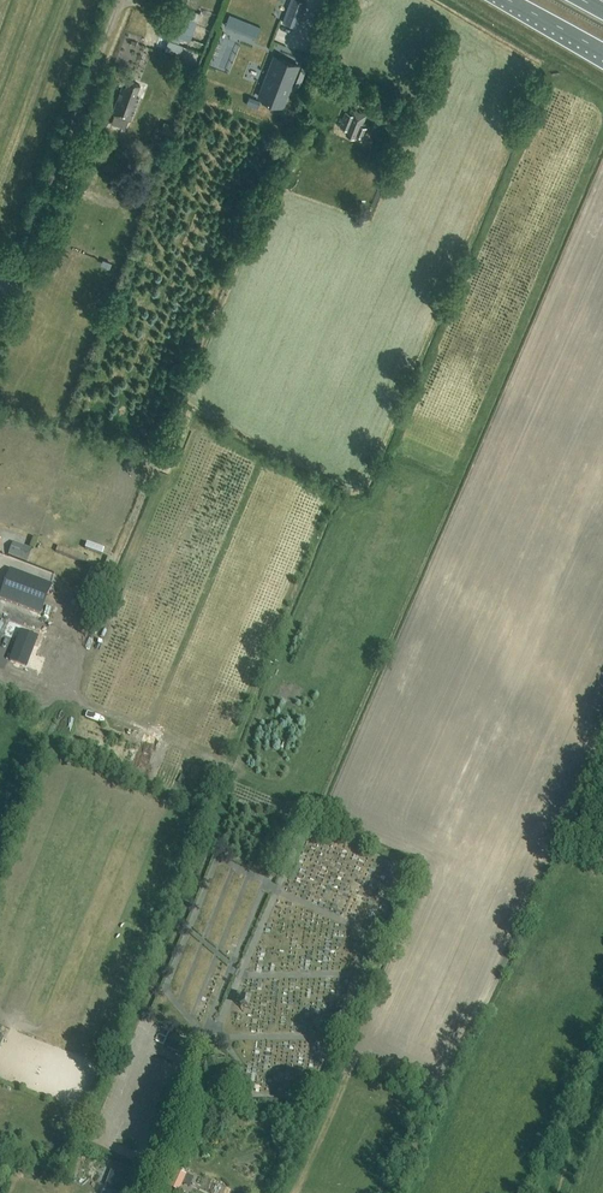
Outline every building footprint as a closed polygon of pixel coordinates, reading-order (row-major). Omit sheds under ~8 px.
[(285,11),(281,21),(299,28),(302,17),(308,2),(301,0),(289,0),(285,11)] [(194,29),(197,22),(178,15),(175,22),(171,34),(189,40),(194,29)] [(225,20),(221,29),(248,40),(252,31),(236,25),(225,20)] [(167,44),(165,49),(179,54),(182,45),(168,40),(167,44)] [(259,97),(282,106),(298,65),(275,56),(272,63),(276,65),(268,86),(264,84),(259,97)] [(131,119),(139,96),(136,95),(140,84),(128,79),(126,86),(122,85),(113,112),(131,119)] [(363,125),(367,114),(353,110),(346,129),(349,129),(348,134),(357,137),(361,124),(363,125)] [(173,134),(176,125),(165,121),(161,130),(173,134)] [(400,144),(407,126),(396,122),(389,139),(400,144)] [(27,563),(32,549),(13,542),(8,556),(27,563)] [(58,547),(56,552),(86,564),(88,558),(58,547)] [(99,571),(89,567),(85,578),(95,582),(99,571)] [(11,569),(0,598),(0,599),(41,615),(53,585),(11,569)] [(6,659),(26,666),(36,636),(16,629),(6,659)] [(167,1049),(185,1057),(191,1043),(173,1036),(167,1049)] [(67,1113),(68,1121),(75,1120),(74,1112),(67,1113)] [(74,1178),(82,1181),(91,1158),(83,1155),(74,1178)] [(122,1170),(112,1166),(109,1176),(118,1179),(115,1189),(124,1192),(131,1173),(122,1170)] [(179,1190),(186,1175),(177,1171),(170,1186),(179,1190)] [(210,1188),(213,1179),(208,1177),(205,1185),(210,1188)]
